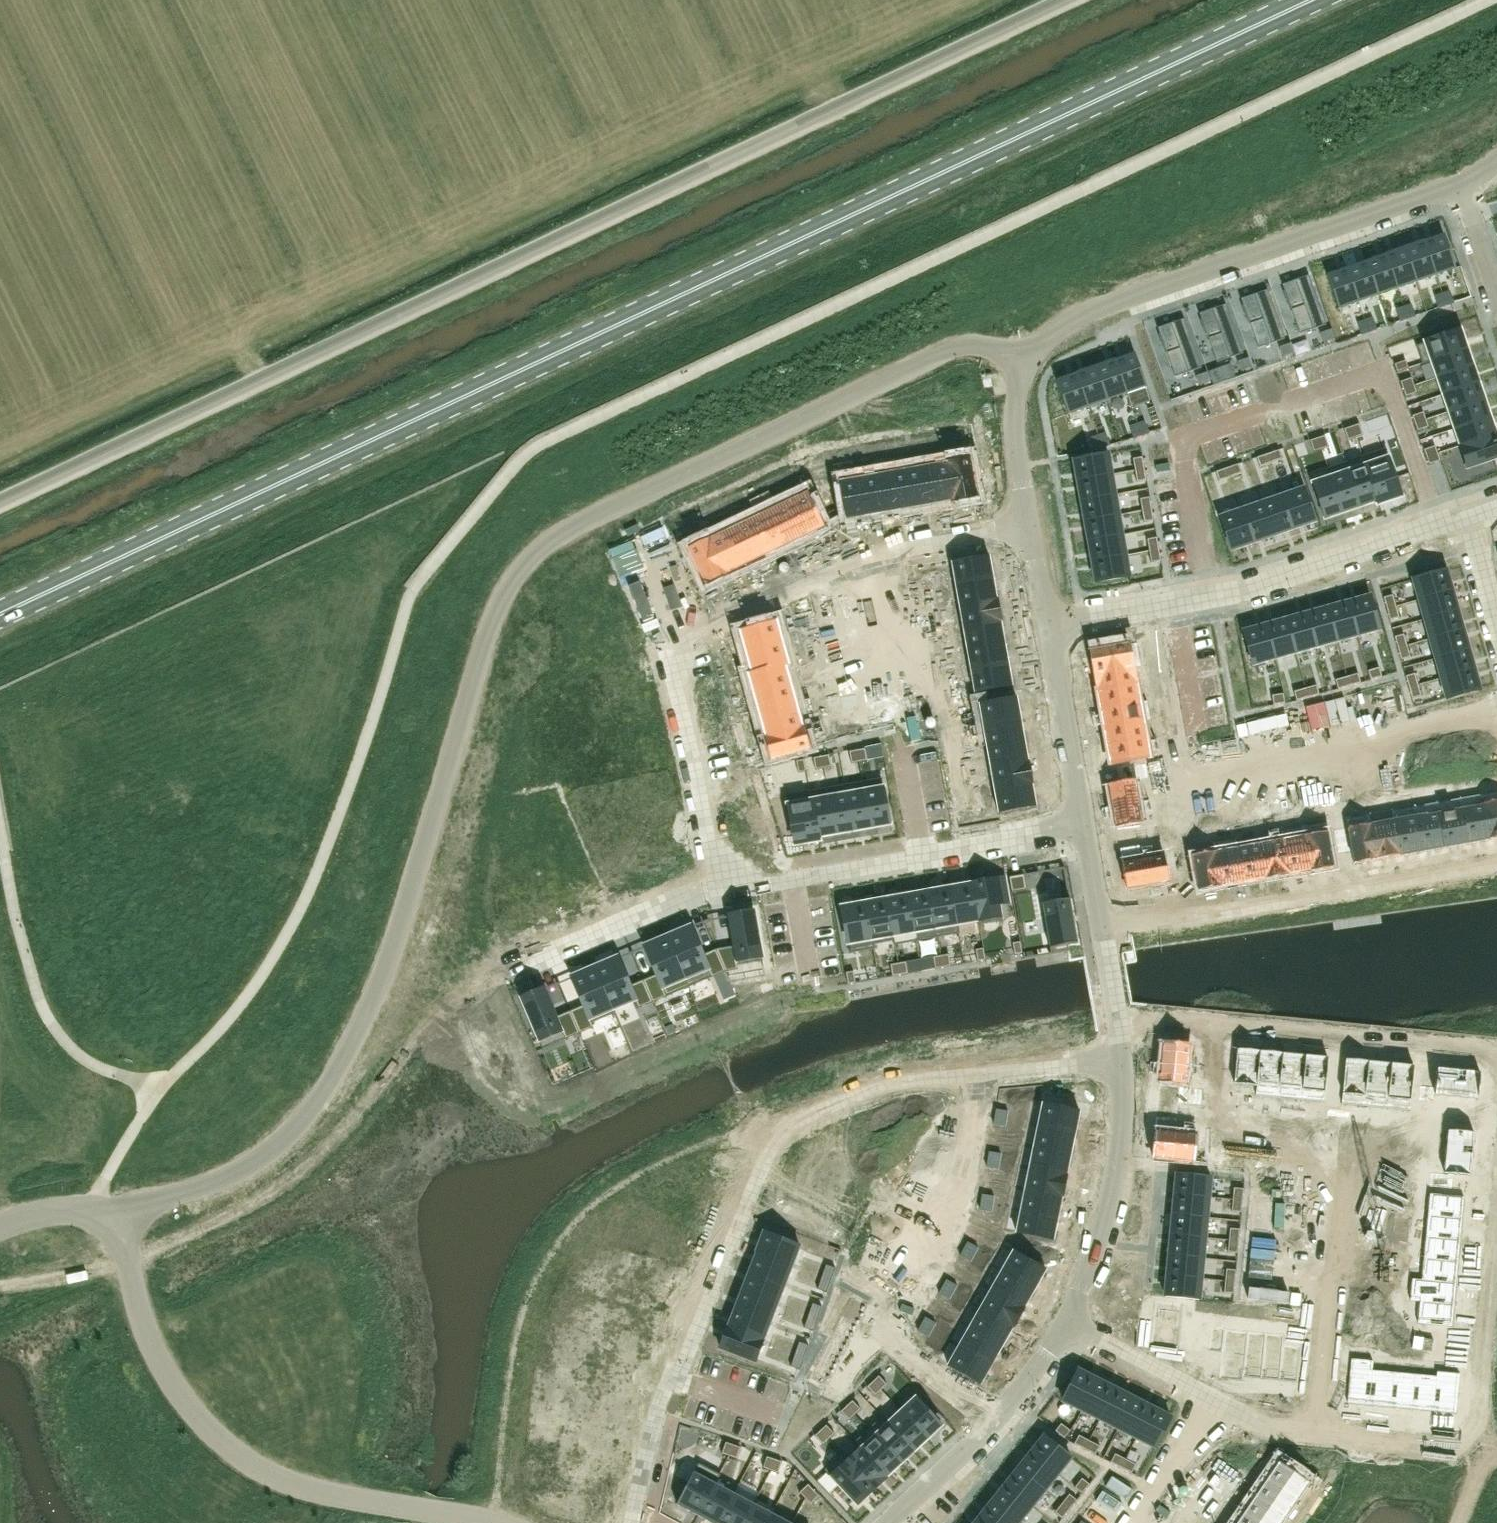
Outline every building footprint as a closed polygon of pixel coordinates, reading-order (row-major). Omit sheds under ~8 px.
[(1443,234),(1424,241),(1435,275),(1455,268),(1443,234)] [(1424,241),(1404,248),(1416,282),(1435,275),(1424,241)] [(1404,248),(1385,254),(1397,289),(1416,282),(1404,248)] [(1385,254),(1366,261),(1378,295),(1397,289),(1385,254)] [(1366,261),(1346,268),(1358,302),(1378,295),(1366,261)] [(1346,268),(1326,274),(1338,309),(1358,302),(1346,268)] [(1307,272),(1270,285),(1288,338),(1326,324),(1307,272)] [(1270,285),(1228,299),(1246,352),(1288,338),(1270,285)] [(1449,291),(1442,294),(1446,305),(1453,302),(1449,291)] [(1442,294),(1434,296),(1438,308),(1446,305),(1442,294)] [(1228,299),(1186,313),(1205,366),(1246,352),(1228,299)] [(1411,304),(1403,307),(1407,318),(1415,316),(1411,304)] [(1403,307),(1396,310),(1400,321),(1407,318),(1403,307)] [(1186,313),(1156,324),(1174,377),(1205,366),(1186,313)] [(1372,318),(1365,320),(1369,332),(1376,329),(1372,318)] [(1365,320),(1357,323),(1361,334),(1369,332),(1365,320)] [(1331,329),(1320,333),(1323,342),(1335,338),(1331,329)] [(1460,330),(1416,345),(1422,364),(1431,361),(1431,360),(1466,348),(1460,330)] [(1290,343),(1279,347),(1282,357),(1293,353),(1290,343)] [(1466,348),(1431,360),(1431,361),(1437,377),(1472,365),(1466,348)] [(1134,352),(1115,359),(1126,393),(1146,387),(1134,352)] [(1249,358),(1237,361),(1241,371),(1252,367),(1249,358)] [(1115,359),(1095,366),(1107,400),(1126,393),(1115,359)] [(1405,360),(1394,364),(1396,372),(1408,368),(1405,360)] [(1472,365),(1437,377),(1443,394),(1478,382),(1472,365)] [(1095,366),(1076,372),(1088,407),(1107,400),(1095,366)] [(1076,372),(1056,379),(1068,414),(1088,407),(1076,372)] [(1207,372),(1196,376),(1199,385),(1210,381),(1207,372)] [(1411,377),(1400,381),(1402,389),(1414,385),(1411,377)] [(1478,382),(1443,394),(1449,411),(1484,399),(1478,382)] [(1414,385),(1402,389),(1405,397),(1417,393),(1414,385)] [(1484,399),(1449,411),(1455,428),(1489,416),(1484,399)] [(1423,411),(1412,415),(1414,423),(1426,419),(1423,411)] [(1489,416),(1455,428),(1460,445),(1495,433),(1489,416)] [(1426,419),(1414,423),(1417,431),(1428,427),(1426,419)] [(1144,421),(1137,424),(1141,435),(1148,433),(1144,421)] [(1359,423),(1351,426),(1355,437),(1363,435),(1359,423)] [(1137,424),(1129,427),(1133,438),(1141,435),(1137,424)] [(1351,426),(1344,428),(1348,440),(1355,437),(1351,426)] [(951,427),(942,429),(944,440),(954,439),(951,427)] [(942,429),(932,430),(934,442),(944,440),(942,429)] [(1105,433),(1098,435),(1102,447),(1109,444),(1105,433)] [(1460,445),(1468,468),(1496,458),(1496,438),(1495,433),(1460,445)] [(909,434),(899,436),(901,448),(911,446),(909,434)] [(1098,435),(1090,438),(1094,449),(1102,447),(1098,435)] [(1325,435),(1317,437),(1321,449),(1329,446),(1325,435)] [(899,436),(889,438),(891,450),(901,448),(899,436)] [(1317,437),(1309,440),(1313,452),(1321,449),(1317,437)] [(866,442),(856,444),(859,456),(868,454),(866,442)] [(856,444),(847,445),(849,457),(859,456),(856,444)] [(1435,445),(1423,449),(1426,457),(1438,453),(1435,445)] [(1384,448),(1362,456),(1377,500),(1376,501),(1377,504),(1401,496),(1384,448)] [(1279,450),(1267,453),(1271,463),(1282,459),(1279,450)] [(1108,453),(1074,459),(1078,480),(1111,474),(1108,453)] [(1267,453),(1256,457),(1259,467),(1271,463),(1267,453)] [(1438,453),(1426,457),(1429,465),(1440,461),(1438,453)] [(1362,456),(1345,462),(1360,506),(1376,501),(1377,500),(1362,456)] [(1142,457),(1132,458),(1134,470),(1144,468),(1142,457)] [(970,458),(947,462),(954,500),(977,496),(970,458)] [(947,462),(926,466),(933,503),(954,500),(947,462)] [(1345,462),(1327,468),(1330,477),(1331,477),(1343,512),(1360,506),(1345,462)] [(1238,464),(1226,468),(1230,477),(1241,473),(1238,464)] [(926,466),(905,470),(912,507),(933,503),(926,466)] [(781,467),(772,472),(777,482),(786,478),(781,467)] [(1144,468),(1134,470),(1137,482),(1147,481),(1144,468)] [(1226,468),(1215,472),(1218,481),(1230,477),(1226,468)] [(905,470),(884,473),(890,511),(912,507),(905,470)] [(772,472),(763,476),(768,487),(777,482),(772,472)] [(884,473),(862,477),(869,515),(890,511),(884,473)] [(1111,474),(1078,480),(1081,500),(1115,494),(1111,474)] [(862,477),(840,481),(847,519),(869,515),(862,477)] [(1330,477),(1313,483),(1325,518),(1343,512),(1331,477),(1330,477)] [(742,486),(733,490),(738,501),(747,497),(742,486)] [(1303,488),(1282,496),(1293,528),(1315,521),(1303,488)] [(733,490),(724,494),(729,505),(738,501),(733,490)] [(807,493),(786,502),(803,537),(823,527),(807,493)] [(1115,494),(1081,500),(1085,521),(1118,515),(1115,494)] [(1282,496),(1261,503),(1273,535),(1293,528),(1282,496)] [(1149,497),(1139,498),(1142,510),(1152,509),(1149,497)] [(786,502),(767,512),(783,546),(803,537),(786,502)] [(1261,503),(1241,510),(1252,542),(1273,535),(1261,503)] [(703,504),(694,509),(699,520),(708,515),(703,504)] [(694,509),(685,513),(690,524),(699,520),(694,509)] [(1152,509),(1142,510),(1144,522),(1154,521),(1152,509)] [(1241,510),(1220,517),(1231,550),(1252,542),(1241,510)] [(767,512),(747,521),(764,555),(783,546),(767,512)] [(1118,515),(1085,521),(1088,541),(1122,535),(1118,515)] [(747,521),(728,530),(744,564),(764,555),(747,521)] [(709,539),(708,539),(725,574),(744,564),(728,530),(709,539)] [(1122,535),(1088,541),(1092,561),(1126,555),(1122,535)] [(1157,537),(1147,539),(1149,551),(1159,549),(1157,537)] [(708,539),(688,549),(704,584),(725,574),(708,539)] [(1159,549),(1149,551),(1151,563),(1161,561),(1159,549)] [(1126,555),(1092,561),(1096,582),(1129,576),(1126,555)] [(989,556),(951,562),(955,585),(993,578),(989,556)] [(1446,569),(1413,579),(1419,599),(1452,590),(1446,569)] [(993,578),(955,585),(959,606),(997,599),(993,578)] [(927,580),(915,582),(916,592),(928,590),(927,580)] [(928,590),(916,592),(918,602),(930,599),(928,590)] [(1452,590),(1419,599),(1424,619),(1457,610),(1452,590)] [(1393,594),(1383,597),(1386,609),(1396,606),(1393,594)] [(1369,596),(1348,602),(1357,635),(1378,629),(1369,596)] [(997,599),(959,606),(963,627),(1000,621),(997,599)] [(1348,602),(1327,608),(1337,641),(1357,635),(1348,602)] [(1396,606),(1386,609),(1389,620),(1399,617),(1396,606)] [(1327,608),(1307,614),(1316,647),(1337,641),(1327,608)] [(1457,610),(1424,619),(1430,639),(1463,629),(1457,610)] [(1307,614),(1286,620),(1295,653),(1316,647),(1307,614)] [(1286,620),(1265,625),(1274,659),(1295,653),(1286,620)] [(776,621),(740,631),(746,653),(783,643),(776,621)] [(1000,621),(963,627),(967,649),(1004,642),(1000,621)] [(934,622),(922,624),(924,634),(936,632),(934,622)] [(817,623),(805,626),(808,635),(820,632),(817,623)] [(1265,625),(1244,631),(1253,664),(1274,659),(1265,625)] [(1463,629),(1430,639),(1435,658),(1468,649),(1463,629)] [(820,632),(808,635),(811,645),(822,642),(820,632)] [(936,632),(924,634),(926,644),(938,642),(936,632)] [(1404,633),(1394,636),(1397,648),(1407,645),(1404,633)] [(1004,642),(967,649),(971,670),(1008,663),(1004,642)] [(783,643),(746,653),(751,673),(748,673),(748,675),(788,663),(783,643)] [(1128,643),(1091,650),(1096,673),(1132,667),(1128,643)] [(1407,645),(1397,648),(1400,659),(1410,657),(1407,645)] [(1468,649),(1435,658),(1441,678),(1474,669),(1468,649)] [(1171,651),(1159,653),(1160,662),(1172,660),(1171,651)] [(1172,660),(1160,662),(1162,670),(1174,668),(1172,660)] [(788,663),(748,675),(754,695),(791,685),(785,665),(789,664),(788,663)] [(1008,663),(971,670),(975,692),(1012,686),(1008,663)] [(828,664),(817,667),(820,677),(831,674),(828,664)] [(942,665),(930,667),(932,677),(943,675),(942,665)] [(1132,667),(1096,673),(1099,691),(1135,685),(1132,667)] [(1379,667),(1367,670),(1370,680),(1382,677),(1379,667)] [(1474,669),(1441,678),(1447,699),(1480,689),(1474,669)] [(1358,673),(1346,676),(1349,686),(1361,683),(1358,673)] [(1415,673),(1405,675),(1408,687),(1418,684),(1415,673)] [(831,674),(820,677),(822,687),(834,683),(831,674)] [(943,675),(932,677),(933,687),(945,684),(943,675)] [(1346,676),(1335,679),(1338,689),(1349,686),(1346,676)] [(1317,684),(1305,688),(1308,698),(1319,694),(1317,684)] [(1418,684),(1408,687),(1411,699),(1421,696),(1418,684)] [(791,685),(754,695),(760,716),(796,706),(791,685)] [(1135,685),(1099,691),(1102,709),(1138,702),(1138,701),(1135,685)] [(1177,687),(1165,689),(1167,697),(1179,695),(1177,687)] [(1305,688),(1293,691),(1296,701),(1308,698),(1305,688)] [(1284,693),(1272,695),(1273,705),(1285,703),(1284,693)] [(1179,695),(1167,697),(1168,705),(1180,703),(1179,695)] [(1016,697),(979,704),(983,726),(1020,719),(1016,697)] [(1138,702),(1102,709),(1105,726),(1146,719),(1146,720),(1151,719),(1148,700),(1138,701),(1138,702)] [(796,706),(760,716),(766,737),(802,726),(796,706)] [(840,706),(829,709),(831,719),(843,715),(840,706)] [(843,715),(831,719),(834,728),(845,725),(843,715)] [(1020,719),(983,726),(987,747),(1024,741),(1020,719)] [(1146,719),(1105,726),(1108,744),(1149,737),(1146,720),(1146,719)] [(952,722),(940,724),(942,733),(953,731),(952,722)] [(1183,722),(1172,724),(1173,733),(1185,731),(1183,722)] [(809,748),(802,726),(766,737),(771,759),(809,748)] [(953,731),(942,733),(943,743),(955,741),(953,731)] [(1185,731),(1173,733),(1174,741),(1186,739),(1185,731)] [(1149,737),(1108,744),(1111,763),(1153,756),(1149,737)] [(1024,741),(987,747),(991,769),(1028,762),(1024,741)] [(865,748),(857,750),(859,761),(867,760),(865,748)] [(857,750),(849,751),(851,763),(859,761),(857,750)] [(1482,752),(1474,753),(1476,765),(1484,764),(1482,752)] [(1474,753),(1465,755),(1468,767),(1476,765),(1474,753)] [(829,754),(821,756),(823,768),(831,766),(829,754)] [(821,756),(813,757),(815,769),(823,768),(821,756)] [(804,759),(796,761),(798,772),(806,771),(804,759)] [(1437,760),(1429,761),(1431,773),(1439,772),(1437,760)] [(1429,761),(1421,763),(1423,775),(1431,773),(1429,761)] [(1028,762),(991,769),(994,790),(1032,783),(1028,762)] [(1124,781),(1107,784),(1115,828),(1143,823),(1135,779),(1148,777),(1146,763),(1122,767),(1124,781)] [(959,764),(947,766),(949,776),(961,774),(959,764)] [(1392,768),(1384,769),(1386,781),(1394,780),(1392,768)] [(1384,769),(1376,771),(1378,783),(1386,781),(1384,769)] [(961,774),(949,776),(951,786),(963,784),(961,774)] [(881,778),(862,781),(871,827),(889,824),(881,778)] [(1333,778),(1324,780),(1326,792),(1335,790),(1333,778)] [(862,781),(845,784),(853,830),(871,827),(862,781)] [(1032,783),(994,790),(998,812),(1036,806),(1032,784),(1032,783)] [(845,784),(827,788),(835,833),(853,830),(845,784)] [(1304,784),(1295,785),(1297,797),(1306,795),(1304,784)] [(1295,785),(1287,786),(1289,798),(1297,797),(1295,785)] [(827,788),(809,791),(817,837),(818,836),(835,833),(827,788)] [(809,791),(786,795),(795,845),(819,840),(818,836),(817,837),(809,791)] [(1259,791),(1250,793),(1253,805),(1261,803),(1259,791)] [(1481,793),(1489,839),(1496,838),(1496,791),(1481,793)] [(1250,793),(1242,794),(1244,806),(1253,805),(1250,793)] [(1481,793),(1457,798),(1459,807),(1460,807),(1467,843),(1489,839),(1481,793)] [(1214,799),(1206,801),(1208,813),(1216,811),(1214,799)] [(1206,801),(1197,802),(1199,814),(1208,813),(1206,801)] [(1437,801),(1414,805),(1422,851),(1444,847),(1438,811),(1439,811),(1437,801)] [(1414,805),(1390,810),(1392,819),(1393,819),(1399,855),(1422,851),(1414,805)] [(967,807),(955,809),(957,819),(969,816),(967,807)] [(1439,811),(1438,811),(1444,847),(1467,843),(1460,807),(1459,807),(1439,811)] [(1347,827),(1333,829),(1337,853),(1351,851),(1353,864),(1377,859),(1370,823),(1371,823),(1370,813),(1345,818),(1347,827)] [(1371,823),(1370,823),(1377,859),(1399,855),(1393,819),(1392,819),(1371,823)] [(655,872),(652,855),(676,851),(671,823),(620,833),(625,858),(621,859),(626,885),(655,872)] [(1303,825),(1279,829),(1281,839),(1282,839),(1288,875),(1311,871),(1304,835),(1305,834),(1303,825)] [(1305,834),(1304,835),(1311,871),(1334,867),(1328,830),(1305,834)] [(1259,838),(1235,842),(1236,847),(1237,847),(1243,883),(1266,879),(1259,843),(1260,842),(1259,838)] [(1260,842),(1259,843),(1266,879),(1288,875),(1282,839),(1281,839),(1260,842)] [(1140,844),(1118,848),(1126,890),(1170,882),(1165,854),(1143,858),(1140,844)] [(1215,846),(1190,850),(1197,891),(1221,887),(1214,851),(1215,850),(1215,846)] [(1215,850),(1214,851),(1221,887),(1243,883),(1237,847),(1236,847),(1215,850)] [(1024,874),(1009,877),(1012,892),(1026,889),(1024,874)] [(1004,878),(972,884),(978,920),(977,920),(978,925),(1002,921),(999,903),(1009,902),(1004,878)] [(972,884),(950,887),(957,924),(958,924),(977,920),(978,920),(972,884)] [(950,887),(929,891),(937,937),(959,933),(958,924),(957,924),(950,887)] [(929,891),(908,895),(916,941),(937,937),(929,891)] [(908,895),(886,899),(894,940),(893,940),(894,945),(916,941),(908,895)] [(886,899),(865,902),(873,944),(874,944),(893,940),(894,940),(886,899)] [(1070,899),(1042,904),(1050,953),(1069,949),(1068,945),(1078,943),(1070,899)] [(865,902),(842,907),(850,953),(875,948),(874,944),(873,944),(865,902)] [(733,946),(716,949),(725,971),(737,969),(737,965),(762,961),(753,911),(728,916),(733,946)] [(690,926),(667,936),(689,986),(725,971),(716,949),(702,954),(690,926)] [(846,929),(838,930),(841,944),(848,943),(846,929)] [(656,974),(643,980),(652,1002),(689,986),(667,936),(644,946),(656,974)] [(1020,941),(1012,942),(1014,954),(1022,953),(1020,941)] [(983,948),(975,949),(977,961),(985,960),(983,948)] [(948,954),(940,955),(942,967),(950,966),(948,954)] [(940,955),(932,957),(934,969),(942,967),(940,955)] [(617,957),(594,967),(612,1009),(613,1008),(635,999),(638,1008),(652,1002),(643,980),(629,985),(617,957)] [(906,961),(898,963),(900,975),(908,973),(906,961)] [(898,963),(890,964),(892,976),(900,975),(898,963)] [(583,1005),(569,1011),(579,1033),(593,1027),(591,1023),(615,1013),(613,1008),(612,1009),(594,967),(571,977),(583,1005)] [(853,971),(845,972),(848,984),(856,983),(853,971)] [(545,988),(521,999),(542,1049),(579,1033),(569,1011),(556,1016),(545,988)] [(1162,1040),(1158,1085),(1178,1087),(1177,1102),(1192,1104),(1193,1088),(1186,1088),(1191,1043),(1162,1040)] [(1236,1047),(1233,1084),(1256,1086),(1260,1050),(1236,1047)] [(1260,1050),(1256,1086),(1279,1089),(1283,1052),(1260,1050)] [(1283,1052),(1279,1089),(1302,1091),(1305,1054),(1283,1052)] [(1305,1054),(1302,1091),(1325,1093),(1329,1056),(1305,1054)] [(1345,1057),(1341,1094),(1365,1097),(1368,1060),(1345,1057)] [(1368,1060),(1365,1097),(1387,1099),(1391,1062),(1368,1060)] [(1391,1062),(1387,1099),(1411,1101),(1415,1064),(1391,1062)] [(1420,1085),(1418,1100),(1433,1101),(1434,1095),(1479,1099),(1481,1070),(1436,1066),(1434,1086),(1420,1085)] [(1042,1103),(1038,1125),(1075,1133),(1079,1111),(1042,1103)] [(996,1107),(995,1117),(1007,1119),(1008,1109),(996,1107)] [(1155,1115),(1151,1158),(1196,1162),(1199,1134),(1176,1132),(1177,1118),(1155,1115)] [(995,1117),(993,1127),(1005,1129),(1007,1119),(995,1117)] [(1038,1125),(1033,1146),(1071,1154),(1075,1133),(1038,1125)] [(1244,1127),(1243,1139),(1251,1140),(1252,1128),(1244,1127)] [(1429,1128),(1417,1127),(1415,1141),(1428,1143),(1429,1128)] [(1252,1128),(1251,1140),(1260,1140),(1261,1128),(1252,1128)] [(1430,1172),(1428,1186),(1452,1188),(1454,1174),(1471,1176),(1476,1131),(1447,1128),(1443,1173),(1430,1172)] [(1289,1131),(1288,1143),(1297,1144),(1298,1132),(1289,1131)] [(1298,1132),(1297,1144),(1305,1145),(1306,1133),(1298,1132)] [(1353,1137),(1351,1149),(1360,1150),(1361,1138),(1353,1137)] [(1361,1138),(1360,1150),(1368,1151),(1369,1138),(1361,1138)] [(1399,1141),(1398,1153),(1406,1154),(1407,1142),(1399,1141)] [(1033,1146),(1029,1168),(1067,1175),(1066,1175),(1071,1154),(1033,1146)] [(989,1150),(988,1160),(1000,1162),(1001,1152),(989,1150)] [(988,1160),(986,1169),(998,1171),(1000,1162),(988,1160)] [(1029,1168),(1025,1189),(1062,1196),(1067,1175),(1029,1168)] [(1176,1172),(1174,1194),(1209,1197),(1211,1176),(1176,1172)] [(1233,1187),(1232,1199),(1242,1200),(1244,1188),(1233,1187)] [(1025,1189),(1020,1210),(1058,1217),(1062,1197),(1062,1196),(1025,1189)] [(982,1192),(981,1202),(993,1204),(994,1194),(982,1192)] [(1430,1192),(1427,1216),(1464,1219),(1467,1196),(1430,1192)] [(1174,1194),(1173,1214),(1207,1217),(1209,1197),(1174,1194)] [(1232,1199),(1231,1211),(1241,1212),(1242,1200),(1232,1199)] [(981,1202),(979,1212),(991,1214),(993,1204),(981,1202)] [(1380,1203),(1380,1211),(1392,1213),(1392,1204),(1380,1203)] [(1020,1210),(1016,1232),(1053,1240),(1058,1217),(1020,1210)] [(1380,1211),(1379,1220),(1391,1221),(1392,1213),(1380,1211)] [(1173,1214),(1171,1234),(1205,1238),(1207,1217),(1173,1214)] [(1427,1216),(1425,1237),(1462,1241),(1464,1219),(1427,1216)] [(1230,1228),(1228,1240),(1239,1241),(1240,1229),(1230,1228)] [(764,1232),(757,1252),(792,1265),(799,1245),(764,1232)] [(1171,1234),(1169,1255),(1203,1258),(1205,1238),(1171,1234)] [(1425,1237),(1423,1259),(1460,1262),(1462,1241),(1425,1237)] [(969,1240),(964,1249),(974,1255),(979,1246),(969,1240)] [(1228,1240),(1227,1252),(1237,1253),(1239,1241),(1228,1240)] [(1376,1246),(1375,1254),(1388,1256),(1388,1247),(1376,1246)] [(964,1249),(959,1257),(969,1263),(974,1255),(964,1249)] [(1013,1251),(1001,1270),(1034,1289),(1040,1279),(1046,1269),(1013,1251)] [(757,1252),(749,1271),(784,1284),(792,1265),(757,1252)] [(1375,1254),(1375,1263),(1387,1264),(1388,1256),(1375,1254)] [(1169,1255),(1167,1275),(1201,1278),(1203,1258),(1169,1255)] [(1423,1259),(1421,1280),(1458,1284),(1460,1262),(1423,1259)] [(818,1265),(814,1274),(827,1279),(830,1270),(818,1265)] [(1226,1269),(1225,1280),(1235,1281),(1236,1269),(1226,1269)] [(1001,1270),(991,1289),(1024,1308),(1034,1289),(1001,1270)] [(749,1271),(742,1290),(777,1303),(784,1284),(749,1271)] [(814,1274),(811,1283),(823,1288),(827,1279),(814,1274)] [(1167,1275),(1165,1296),(1199,1300),(1201,1278),(1167,1275)] [(947,1278),(942,1286),(953,1292),(958,1284),(947,1278)] [(1225,1280),(1223,1293),(1234,1294),(1235,1281),(1225,1280)] [(1421,1280),(1419,1302),(1456,1305),(1458,1284),(1421,1280)] [(942,1286),(938,1295),(948,1301),(953,1292),(942,1286)] [(991,1289),(980,1308),(1013,1327),(1024,1308),(991,1289)] [(1372,1289),(1371,1297),(1383,1299),(1384,1290),(1372,1289)] [(742,1290),(735,1309),(770,1322),(777,1303),(742,1290)] [(1371,1297),(1371,1306),(1383,1307),(1383,1299),(1371,1297)] [(1155,1300),(1150,1345),(1179,1347),(1183,1302),(1155,1300)] [(1419,1302),(1417,1326),(1454,1329),(1456,1305),(1419,1302)] [(805,1304),(801,1313),(814,1318),(817,1309),(805,1304)] [(1241,1304),(1240,1316),(1248,1316),(1249,1304),(1241,1304)] [(1249,1304),(1248,1316),(1257,1317),(1258,1305),(1249,1304)] [(1277,1307),(1276,1319),(1284,1320),(1285,1308),(1277,1307)] [(980,1308),(969,1327),(1002,1345),(1013,1327),(980,1308)] [(1285,1308),(1284,1320),(1293,1321),(1294,1309),(1285,1308)] [(735,1309),(727,1328),(762,1341),(770,1322),(735,1309)] [(801,1313),(798,1322),(810,1327),(814,1318),(801,1313)] [(926,1315),(921,1324),(932,1330),(937,1321),(926,1315)] [(921,1324),(916,1333),(927,1339),(932,1330),(921,1324)] [(1209,1326),(1207,1350),(1221,1351),(1222,1337),(1223,1327),(1209,1326)] [(969,1327),(959,1345),(992,1364),(1002,1345),(969,1327)] [(727,1328),(720,1348),(755,1361),(762,1341),(727,1328)] [(1367,1328),(1366,1340),(1375,1341),(1376,1329),(1367,1328)] [(1389,1330),(1388,1342),(1396,1343),(1397,1331),(1389,1330)] [(1397,1331),(1396,1343),(1404,1344),(1406,1332),(1397,1331)] [(1432,1334),(1431,1346),(1439,1347),(1440,1335),(1432,1334)] [(1440,1335),(1439,1347),(1447,1348),(1449,1336),(1440,1335)] [(1221,1351),(1219,1378),(1243,1381),(1244,1377),(1243,1377),(1246,1340),(1222,1337),(1221,1351)] [(1246,1340),(1243,1377),(1244,1377),(1261,1378),(1264,1341),(1246,1340)] [(1264,1341),(1261,1378),(1279,1380),(1282,1343),(1264,1341)] [(790,1342),(786,1351),(799,1356),(802,1347),(790,1342)] [(1282,1343),(1279,1380),(1297,1382),(1301,1345),(1282,1343)] [(959,1345),(947,1365),(980,1384),(992,1364),(959,1345)] [(786,1351),(783,1360),(795,1365),(799,1356),(786,1351)] [(1348,1366),(1345,1403),(1369,1406),(1372,1369),(1348,1366)] [(1372,1369),(1369,1406),(1390,1408),(1394,1371),(1372,1369)] [(1078,1370),(1062,1400),(1081,1410),(1097,1379),(1078,1370)] [(1394,1371),(1390,1408),(1412,1410),(1415,1373),(1394,1371)] [(1415,1373),(1412,1410),(1433,1412),(1436,1375),(1415,1373)] [(878,1375),(873,1381),(881,1390),(887,1384),(878,1375)] [(1436,1375),(1433,1412),(1457,1414),(1460,1377),(1436,1375)] [(1097,1379),(1081,1410),(1100,1419),(1115,1388),(1097,1379)] [(873,1381),(867,1386),(875,1395),(881,1390),(873,1381)] [(1115,1388),(1100,1419),(1118,1428),(1133,1398),(1115,1388)] [(915,1398),(901,1411),(926,1438),(940,1425),(915,1398)] [(1133,1398),(1118,1428),(1136,1437),(1152,1407),(1133,1398)] [(852,1400),(846,1405),(855,1414),(861,1409),(852,1400)] [(846,1405),(840,1411),(849,1420),(855,1414),(846,1405)] [(1152,1407),(1136,1437),(1154,1447),(1170,1416),(1152,1407)] [(889,1423),(888,1424),(913,1451),(926,1438),(901,1411),(889,1423)] [(882,1416),(868,1429),(900,1463),(913,1451),(888,1424),(889,1423),(882,1416)] [(1061,1423),(1054,1431),(1064,1438),(1070,1430),(1061,1423)] [(826,1424),(820,1430),(828,1439),(834,1433),(826,1424)] [(868,1429),(854,1442),(858,1445),(858,1444),(887,1475),(900,1463),(868,1429)] [(820,1430),(814,1435),(823,1444),(828,1439),(820,1430)] [(1078,1434),(1074,1444),(1084,1449),(1089,1440),(1078,1434)] [(1044,1436),(1031,1452),(1057,1474),(1071,1457),(1044,1436)] [(1089,1440),(1084,1449),(1095,1454),(1100,1445),(1089,1440)] [(725,1442),(721,1453),(729,1456),(733,1444),(725,1442)] [(733,1444),(729,1456),(737,1458),(741,1447),(733,1444)] [(846,1456),(845,1457),(874,1487),(887,1475),(858,1444),(858,1445),(846,1456)] [(1237,1446),(1231,1454),(1242,1462),(1248,1454),(1237,1446)] [(1031,1452),(1018,1468),(1045,1490),(1057,1474),(1031,1452)] [(843,1453),(825,1470),(856,1504),(874,1487),(845,1457),(846,1456),(843,1453)] [(1115,1453),(1110,1462),(1121,1467),(1125,1458),(1115,1453)] [(767,1456),(763,1467),(770,1470),(774,1459),(767,1456)] [(1125,1458),(1121,1467),(1132,1473),(1136,1464),(1125,1458)] [(774,1459),(770,1470),(778,1473),(782,1461),(774,1459)] [(1278,1460),(1266,1478),(1297,1499),(1309,1481),(1278,1460)] [(698,1463),(677,1504),(698,1515),(715,1482),(716,1483),(720,1474),(698,1463)] [(1225,1463),(1220,1471),(1231,1478),(1236,1471),(1225,1463)] [(1018,1468),(1005,1484),(1032,1506),(1045,1490),(1018,1468)] [(1220,1471),(1214,1479),(1225,1486),(1231,1478),(1220,1471)] [(1082,1477),(1074,1487),(1082,1493),(1090,1484),(1082,1477)] [(1266,1478),(1255,1495),(1286,1516),(1297,1499),(1266,1478)] [(698,1515),(713,1522),(718,1522),(734,1492),(716,1483),(715,1482),(698,1515)] [(808,1484),(799,1492),(805,1498),(813,1489),(808,1484)] [(1005,1484),(992,1500),(1019,1522),(1032,1506),(1005,1484)] [(813,1489),(805,1498),(810,1504),(819,1495),(813,1489)] [(718,1522),(742,1522),(753,1503),(734,1492),(718,1522)] [(1069,1493),(1061,1503),(1069,1509),(1077,1500),(1069,1493)] [(1243,1512),(1260,1522),(1281,1522),(1286,1516),(1255,1495),(1243,1512)] [(1202,1497),(1197,1505),(1208,1512),(1213,1504),(1202,1497)] [(980,1516),(988,1522),(1018,1522),(1019,1522),(992,1500),(980,1516)] [(742,1522),(767,1522),(772,1513),(753,1503),(742,1522)] [(1061,1503),(1054,1512),(1062,1519),(1069,1509),(1061,1503)] [(1197,1505),(1191,1512),(1202,1520),(1208,1512),(1197,1505)] [(1235,1522),(1260,1522),(1243,1512),(1235,1522)] [(767,1522),(791,1522),(772,1513),(767,1522)]
